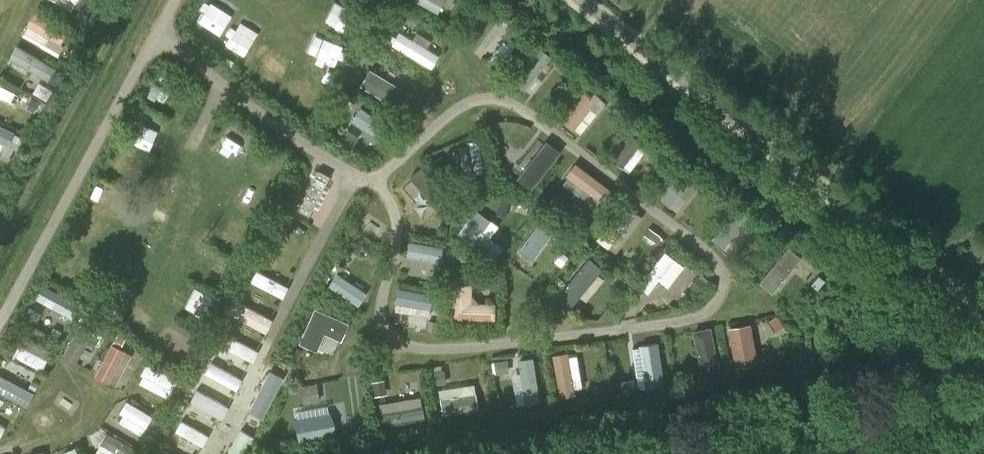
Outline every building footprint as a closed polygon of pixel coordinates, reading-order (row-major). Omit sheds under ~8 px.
[(75,10),(80,0),(57,0),(75,10)] [(442,10),(445,0),(412,0),(442,10)] [(338,1),(328,22),(348,32),(358,11),(338,1)] [(29,34),(77,50),(84,31),(36,14),(29,34)] [(206,18),(201,27),(217,36),(222,28),(206,18)] [(247,56),(258,38),(233,24),(228,33),(234,37),(229,46),(247,56)] [(409,33),(401,46),(435,67),(443,55),(409,33)] [(545,38),(539,45),(548,53),(554,46),(545,38)] [(326,62),(346,66),(351,42),(330,39),(326,62)] [(493,58),(509,70),(523,53),(507,40),(493,58)] [(18,42),(11,56),(63,85),(70,71),(18,42)] [(372,68),(362,86),(405,110),(415,92),(372,68)] [(36,113),(42,99),(0,82),(0,98),(36,113)] [(566,123),(587,134),(608,96),(587,84),(566,123)] [(9,152),(18,128),(0,121),(0,149),(9,152)] [(631,171),(650,143),(628,128),(609,156),(631,171)] [(231,145),(251,152),(255,139),(235,133),(231,145)] [(472,150),(472,158),(483,157),(482,141),(463,142),(463,150),(472,150)] [(579,160),(564,178),(597,207),(613,189),(579,160)] [(425,163),(411,176),(437,203),(451,189),(425,163)] [(297,208),(309,215),(330,176),(318,169),(297,208)] [(661,194),(676,209),(699,185),(684,170),(661,194)] [(522,251),(539,260),(557,225),(540,216),(522,251)] [(438,224),(436,234),(446,236),(448,226),(438,224)] [(411,242),(410,258),(444,259),(445,243),(411,242)] [(649,272),(669,287),(687,265),(667,250),(649,272)] [(569,257),(562,251),(555,261),(561,266),(569,257)] [(338,265),(326,278),(357,306),(369,293),(338,265)] [(583,265),(563,291),(581,304),(600,278),(583,265)] [(443,268),(434,266),(432,277),(441,279),(443,268)] [(489,290),(498,288),(497,276),(488,277),(489,290)] [(475,301),(475,282),(455,282),(454,318),(498,318),(498,301),(475,301)] [(44,284),(38,301),(79,316),(85,300),(44,284)] [(433,317),(438,293),(399,285),(394,309),(433,317)] [(322,350),(329,333),(346,340),(354,320),(318,307),(304,343),(322,350)] [(438,321),(428,320),(427,328),(437,329),(438,321)] [(85,361),(94,325),(77,321),(69,357),(85,361)] [(718,370),(757,361),(748,321),(709,329),(718,370)] [(632,386),(662,384),(659,338),(629,340),(632,386)] [(116,384),(133,350),(115,341),(98,375),(116,384)] [(19,356),(44,370),(50,359),(25,345),(19,356)] [(580,390),(578,351),(554,352),(557,392),(580,390)] [(214,371),(226,369),(224,355),(212,357),(214,371)] [(171,397),(181,378),(150,362),(139,381),(171,397)] [(501,402),(538,397),(536,384),(524,386),(522,376),(498,380),(501,402)] [(32,380),(28,387),(34,391),(38,384),(32,380)] [(437,387),(441,413),(479,408),(475,381),(437,387)] [(377,399),(380,424),(423,419),(420,394),(377,399)] [(244,402),(230,419),(247,433),(260,416),(244,402)] [(122,426),(148,432),(153,409),(127,403),(122,426)] [(296,439),(349,431),(345,403),(291,412),(296,439)] [(4,439),(11,427),(0,421),(0,437),(4,439)] [(96,447),(107,453),(128,453),(133,446),(107,429),(96,447)] [(78,445),(64,451),(65,453),(82,453),(78,445)]
